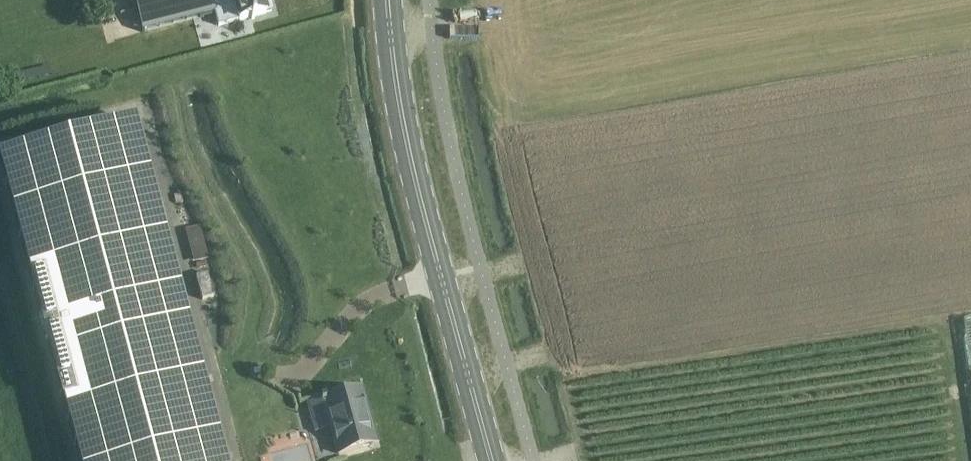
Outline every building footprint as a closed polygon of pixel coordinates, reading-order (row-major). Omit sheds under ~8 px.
[(220,25),(236,20),(237,22),(272,12),(269,0),(133,0),(142,32),(217,12),(220,25)] [(135,121),(0,157),(0,165),(79,460),(225,460),(135,121)] [(339,455),(375,444),(360,391),(310,405),(317,429),(330,425),(339,455)]
